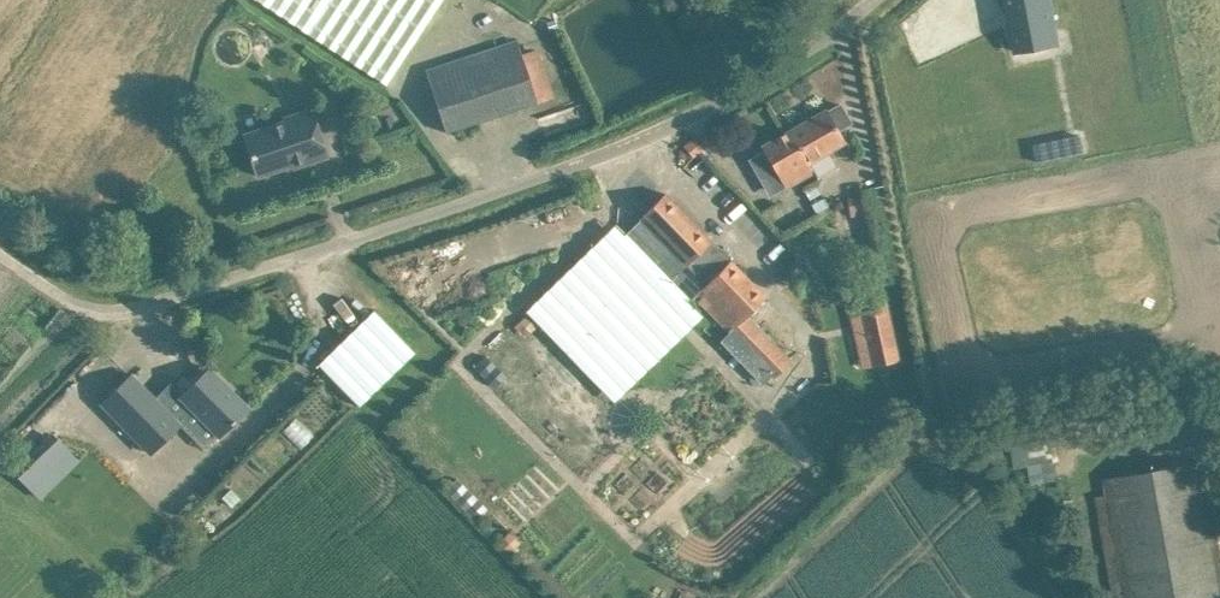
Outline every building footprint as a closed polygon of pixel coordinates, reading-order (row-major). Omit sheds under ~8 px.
[(386,85),(443,0),(258,0),(386,85)] [(1017,50),(1060,42),(1052,0),(1008,0),(1017,50)] [(425,71),(446,132),(537,101),(517,40),(425,71)] [(827,111),(826,109),(762,145),(765,149),(753,156),(773,191),(785,185),(786,187),(813,172),(816,177),(836,166),(828,151),(844,142),(837,130),(851,122),(840,104),(827,111)] [(244,134),(257,175),(293,164),(294,166),(327,155),(311,109),(285,118),(286,120),(244,134)] [(1081,135),(1065,138),(1069,155),(1084,152),(1081,135)] [(593,245),(525,310),(586,374),(669,295),(679,286),(691,299),(695,295),(729,331),(745,315),(765,296),(731,260),(728,263),(708,243),(711,240),(665,193),(640,218),(678,256),(664,270),(632,238),(623,247),(608,261),(593,245)] [(860,194),(847,197),(851,216),(864,214),(860,194)] [(873,362),(895,357),(883,305),(861,310),(873,362)] [(318,364),(359,405),(413,352),(373,310),(318,364)] [(495,366),(484,356),(473,367),(484,377),(495,366)] [(131,374),(101,403),(150,453),(179,424),(176,420),(190,407),(218,437),(248,407),(209,367),(182,394),(170,381),(154,397),(131,374)] [(1104,478),(1126,597),(1219,597),(1219,547),(1204,460),(1104,478)] [(466,510),(477,498),(457,477),(446,488),(466,510)] [(518,543),(509,533),(500,541),(509,552),(518,543)]
